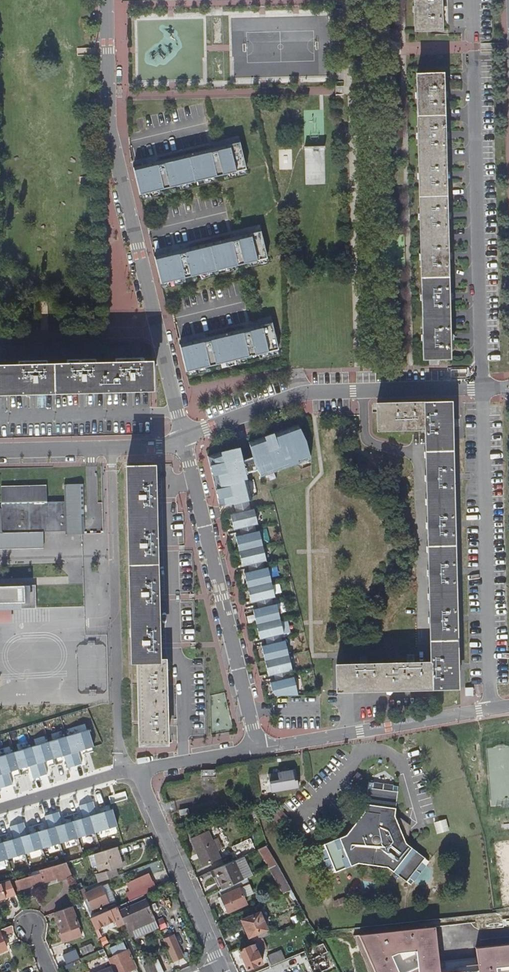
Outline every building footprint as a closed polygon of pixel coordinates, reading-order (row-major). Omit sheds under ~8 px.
[(440,28),(440,0),(415,0),(416,29),(440,28)] [(423,351),(448,350),(441,73),(416,74),(423,351)] [(137,169),(144,197),(251,170),(244,143),(137,169)] [(160,258),(167,286),(273,259),(266,231),(160,258)] [(279,323),(186,346),(193,373),(286,350),(279,323)] [(153,361),(145,361),(145,357),(134,357),(134,361),(128,361),(128,357),(117,357),(118,362),(97,363),(97,358),(86,358),(86,363),(80,363),(80,358),(69,358),(69,363),(48,363),(48,359),(37,359),(37,364),(31,364),(31,359),(20,359),(20,364),(0,364),(0,392),(76,390),(153,388),(153,362),(153,361)] [(338,691),(455,689),(449,404),(394,405),(395,430),(424,430),(429,663),(415,664),(409,664),(368,664),(361,665),(337,665),(338,691)] [(258,472),(261,478),(309,460),(307,442),(297,426),(248,444),(253,459),(258,472)] [(219,508),(234,507),(248,503),(251,502),(245,475),(242,463),(239,450),(221,455),(208,460),(219,508)] [(258,472),(253,459),(242,463),(245,475),(258,472)] [(159,660),(154,465),(128,466),(133,661),(139,661),(141,750),(167,750),(165,660),(159,660)] [(82,482),(64,482),(65,500),(46,501),(46,485),(0,486),(2,529),(0,529),(0,547),(43,545),(43,529),(65,529),(65,533),(83,532),(82,482)] [(235,511),(236,516),(250,512),(248,503),(234,507),(235,511)] [(239,532),(240,534),(255,531),(254,528),(257,527),(254,511),(250,512),(236,516),(230,517),(234,533),(239,532)] [(255,534),(255,531),(240,534),(241,537),(235,538),(242,569),(248,568),(249,571),(263,567),(263,564),(266,563),(259,533),(255,534)] [(257,607),(272,604),(271,601),(274,600),(267,569),(264,570),(263,567),(249,571),(249,573),(244,575),(251,605),(257,604),(257,607)] [(13,603),(13,609),(35,608),(35,585),(0,585),(0,603),(13,603)] [(265,641),(266,643),(281,640),(280,637),(283,636),(276,606),(273,607),(272,604),(257,607),(258,610),(253,611),(260,642),(265,641)] [(281,640),(266,643),(267,646),(261,648),(268,678),(274,677),(274,680),(289,677),(289,674),(292,673),(284,642),(281,643),(281,640)] [(289,677),(274,680),(275,683),(270,684),(272,693),(276,699),(298,698),(293,679),(290,680),(289,677)] [(0,755),(0,786),(12,783),(8,770),(30,763),(33,776),(47,772),(44,761),(63,755),(67,767),(83,762),(79,749),(93,745),(88,728),(0,755)] [(272,792),(299,788),(296,769),(269,773),(272,792)] [(417,887),(436,863),(413,845),(410,841),(415,838),(416,832),(414,832),(411,826),(412,823),(407,820),(403,822),(401,819),(405,787),(376,783),(372,813),(354,836),(326,848),(338,876),(365,865),(394,869),(417,887)] [(118,825),(113,809),(98,813),(94,800),(78,805),(82,817),(63,823),(59,812),(45,816),(49,828),(28,835),(24,822),(11,826),(14,839),(0,843),(0,860),(118,825)] [(257,817),(253,805),(245,808),(249,820),(257,817)] [(287,824),(296,816),(289,807),(279,815),(287,824)] [(457,829),(454,818),(443,822),(446,833),(457,829)] [(219,859),(216,851),(211,840),(208,830),(190,837),(202,866),(219,859)] [(211,840),(216,851),(221,848),(217,838),(211,840)] [(121,865),(116,846),(94,853),(99,873),(96,875),(98,882),(118,875),(115,868),(121,865)] [(273,862),(268,846),(256,851),(267,870),(275,867),(273,862)] [(234,861),(241,858),(239,852),(229,856),(230,862),(234,861)] [(241,858),(234,861),(242,881),(245,880),(251,877),(242,857),(241,858)] [(65,861),(39,869),(39,873),(15,880),(17,890),(57,878),(57,880),(71,876),(65,861)] [(242,881),(234,861),(230,862),(213,869),(222,889),(237,883),(242,881)] [(277,872),(275,867),(267,870),(281,896),(286,894),(289,892),(291,891),(277,872)] [(148,873),(126,883),(129,889),(151,880),(148,873)] [(15,893),(9,880),(0,883),(0,897),(15,893)] [(130,891),(134,889),(151,881),(151,880),(129,889),(130,891)] [(242,881),(237,883),(240,889),(243,897),(251,894),(247,885),(245,880),(242,881)] [(144,894),(155,890),(151,881),(134,889),(130,891),(126,892),(130,901),(131,900),(138,897),(144,894)] [(243,897),(240,889),(237,883),(222,889),(218,891),(221,897),(215,899),(220,910),(226,908),(228,913),(246,904),(243,897)] [(85,893),(91,908),(93,912),(110,905),(109,903),(115,900),(108,884),(102,886),(101,885),(85,893)] [(83,902),(86,910),(91,908),(85,893),(82,888),(78,891),(83,902)] [(295,901),(289,893),(289,892),(286,894),(290,901),(295,901)] [(130,901),(117,906),(119,910),(133,904),(131,900),(130,901)] [(150,944),(163,938),(147,900),(120,912),(124,923),(134,946),(149,940),(150,944)] [(71,906),(54,913),(63,934),(70,931),(74,941),(83,937),(71,906)] [(90,918),(96,932),(98,931),(96,924),(112,917),(117,927),(124,923),(120,912),(119,910),(117,906),(90,918)] [(242,921),(249,937),(266,930),(267,929),(260,913),(242,921)] [(246,939),(249,937),(242,921),(239,922),(246,939)] [(0,929),(0,951),(7,948),(2,935),(7,933),(13,930),(12,929),(12,924),(5,928),(0,929)] [(477,945),(477,960),(441,966),(438,925),(356,931),(371,971),(498,971),(497,965),(508,964),(508,943),(477,945)] [(266,930),(249,937),(251,943),(273,933),(271,930),(267,932),(266,930)] [(70,931),(63,934),(66,944),(74,941),(70,931)] [(164,940),(173,962),(183,958),(174,936),(164,940)] [(114,957),(127,952),(123,943),(110,948),(114,957)] [(262,963),(254,944),(239,950),(247,969),(262,963)] [(270,966),(285,960),(281,951),(267,957),(270,966)] [(111,967),(113,971),(127,971),(134,969),(134,971),(137,970),(129,952),(127,952),(114,957),(108,960),(111,967)] [(327,965),(322,953),(308,959),(314,971),(321,971),(322,971),(321,968),(325,966),(327,965)] [(108,960),(106,954),(100,957),(103,962),(108,960)] [(68,963),(65,956),(58,960),(61,967),(68,963)] [(152,963),(155,971),(163,971),(158,960),(152,963)] [(145,971),(155,971),(152,963),(143,966),(145,971)]
